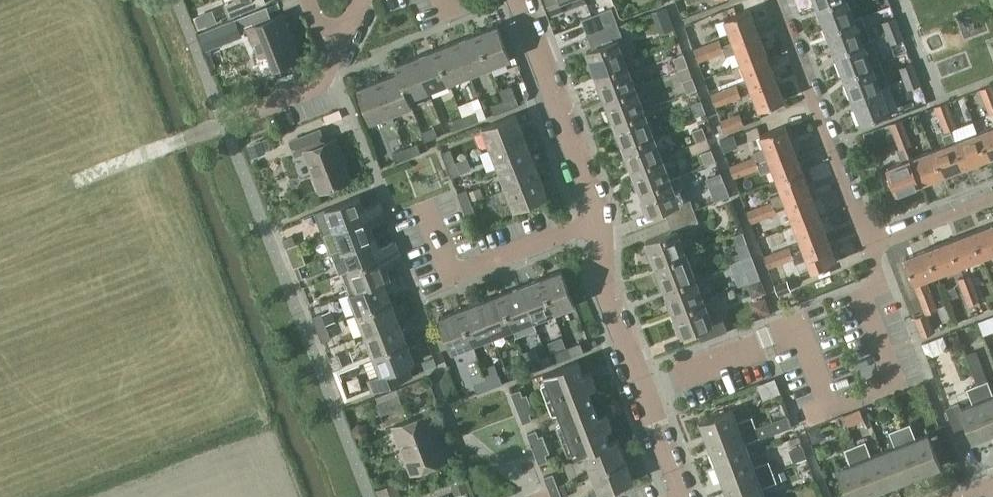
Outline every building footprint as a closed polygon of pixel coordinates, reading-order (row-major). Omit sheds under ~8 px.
[(226,3),(231,16),(258,6),(256,0),(234,0),(226,3)] [(564,0),(549,0),(554,12),(563,8),(561,1),(564,0)] [(818,8),(827,31),(856,20),(855,18),(851,7),(858,5),(856,0),(838,0),(818,8)] [(653,12),(657,23),(670,18),(666,7),(653,12)] [(250,29),(261,56),(268,53),(273,68),(300,58),(283,14),(267,21),(263,8),(236,18),(242,32),(250,29)] [(610,29),(619,25),(613,8),(603,11),(610,29)] [(734,44),(760,33),(750,9),(725,19),(734,42),(734,44)] [(590,36),(610,29),(603,11),(583,19),(590,36)] [(199,27),(210,23),(206,12),(195,17),(199,27)] [(856,20),(827,31),(835,53),(864,42),(864,41),(871,39),(862,16),(855,18),(856,20)] [(888,33),(900,28),(896,17),(883,22),(888,33)] [(235,18),(199,31),(206,49),(242,35),(235,18)] [(627,63),(627,64),(635,61),(626,37),(624,38),(619,25),(610,29),(590,36),(595,49),(589,51),(593,61),(590,62),(594,74),(597,73),(597,74),(627,63)] [(478,34),(491,66),(512,58),(499,26),(478,34)] [(900,28),(888,33),(891,43),(904,38),(900,28)] [(720,41),(708,45),(712,57),(724,52),(726,57),(738,53),(742,64),(767,54),(760,33),(734,44),(734,42),(722,46),(720,41)] [(451,81),(491,66),(478,34),(439,48),(451,81)] [(864,42),(835,53),(844,77),(882,62),(873,38),(864,41),(864,42)] [(708,45),(695,50),(694,50),(698,62),(712,57),(708,45)] [(429,90),(451,81),(439,48),(417,57),(429,90)] [(679,70),(690,66),(685,54),(675,58),(679,70)] [(767,54),(742,64),(751,89),(777,79),(767,54)] [(411,97),(429,90),(417,57),(397,65),(400,72),(411,97)] [(882,62),(844,77),(853,99),(890,85),(882,62)] [(636,86),(627,64),(627,63),(597,74),(601,85),(598,86),(603,97),(606,96),(606,97),(636,86)] [(905,79),(917,75),(913,63),(900,68),(905,79)] [(414,105),(411,97),(400,72),(380,80),(393,113),(414,105)] [(917,75),(905,79),(908,89),(921,84),(917,75)] [(687,93),(698,89),(694,77),(683,81),(687,93)] [(777,79),(751,89),(759,110),(785,100),(777,79)] [(372,121),(393,113),(380,80),(359,88),(372,121)] [(891,111),(890,110),(899,106),(890,85),(853,99),(862,122),(891,111)] [(992,98),(992,86),(992,85),(981,89),(987,104),(992,101),(992,99),(992,98)] [(615,120),(645,109),(636,86),(606,97),(610,108),(607,109),(611,120),(614,119),(615,120)] [(725,90),(729,102),(741,97),(737,86),(725,90)] [(712,95),(711,96),(715,107),(716,107),(729,102),(725,90),(712,95)] [(504,100),(507,109),(520,104),(517,94),(504,100)] [(495,114),(507,109),(504,100),(491,104),(495,114)] [(697,116),(707,112),(702,100),(692,104),(697,116)] [(947,116),(952,114),(947,102),(936,107),(941,121),(947,119),(947,116)] [(623,143),(653,132),(645,109),(615,120),(619,131),(616,132),(620,144),(623,143)] [(463,115),(467,125),(479,120),(476,110),(463,115)] [(740,113),(721,120),(726,131),(744,124),(740,113)] [(493,148),(527,135),(519,114),(485,127),(493,148)] [(947,119),(941,121),(946,132),(951,131),(957,128),(952,114),(947,116),(947,119)] [(451,120),(454,129),(467,125),(463,115),(451,120)] [(901,133),(907,131),(902,119),(891,123),(896,138),(902,135),(901,133)] [(426,140),(439,135),(435,126),(422,131),(426,140)] [(698,142),(708,139),(708,138),(704,126),(693,130),(698,142)] [(757,163),(795,149),(786,126),(761,135),(766,149),(753,153),(755,158),(743,162),(747,174),(760,169),(757,163)] [(992,157),(992,128),(979,133),(989,159),(992,157)] [(327,142),(322,129),(292,141),(297,155),(307,151),(322,192),(352,180),(343,156),(344,155),(338,138),(327,142)] [(902,135),(896,138),(901,150),(912,146),(907,131),(901,133),(902,135)] [(947,145),(933,151),(943,176),(965,167),(956,142),(955,142),(951,131),(946,132),(943,134),(947,145)] [(632,167),(662,156),(653,132),(623,143),(627,154),(625,155),(629,167),(632,166),(632,167)] [(965,167),(989,159),(979,133),(956,142),(965,167)] [(501,168),(534,155),(527,135),(493,148),(501,168)] [(406,147),(409,157),(422,152),(418,143),(406,147)] [(397,161),(409,157),(406,147),(393,152),(397,161)] [(447,164),(456,161),(451,148),(442,152),(447,164)] [(902,162),(888,168),(898,193),(921,185),(911,159),(906,148),(901,150),(898,151),(902,162)] [(757,163),(760,169),(761,174),(773,169),(778,182),(803,172),(795,149),(757,163)] [(921,185),(943,176),(933,151),(911,159),(921,185)] [(508,188),(542,175),(534,155),(501,168),(508,188)] [(641,190),(671,179),(662,156),(632,167),(636,178),(633,179),(638,190),(641,189),(641,190)] [(456,161),(447,164),(452,177),(461,173),(456,161)] [(734,178),(747,174),(743,162),(730,167),(734,178)] [(695,179),(718,170),(715,163),(693,171),(695,179)] [(772,203),(760,207),(764,218),(776,214),(774,207),(785,202),(786,204),(812,194),(803,172),(778,182),(782,194),(771,198),(772,203)] [(542,175),(508,188),(517,209),(550,196),(542,175)] [(670,219),(695,210),(691,198),(690,199),(681,175),(671,179),(641,190),(645,201),(642,202),(646,213),(649,212),(651,215),(666,209),(670,219)] [(473,203),(469,193),(467,188),(458,192),(464,206),(473,203)] [(786,204),(790,215),(794,226),(820,216),(812,194),(786,204)] [(327,208),(315,213),(323,233),(335,228),(335,229),(384,210),(380,200),(365,206),(360,195),(327,208)] [(473,203),(464,206),(468,217),(477,214),(473,203)] [(751,223),(764,218),(760,207),(747,212),(751,223)] [(335,228),(323,233),(331,254),(333,253),(376,236),(372,225),(387,219),(384,210),(335,229),(335,228)] [(656,265),(687,253),(678,230),(699,222),(695,210),(670,219),(674,231),(647,241),(651,251),(647,252),(651,264),(655,262),(656,265)] [(803,249),(829,239),(820,216),(794,226),(803,249)] [(991,255),(992,254),(992,225),(972,233),(981,258),(991,255)] [(961,266),(969,263),(981,258),(972,233),(951,241),(961,266)] [(764,252),(776,247),(771,235),(760,240),(764,252)] [(343,271),(350,269),(351,270),(400,251),(396,241),(380,247),(376,236),(333,253),(340,273),(343,271)] [(794,259),(793,259),(795,264),(807,260),(812,272),(837,262),(829,239),(803,249),(792,253),(794,259)] [(937,275),(943,273),(961,266),(951,241),(927,250),(937,275)] [(794,259),(792,253),(790,248),(777,252),(781,264),(793,259),(794,259)] [(928,279),(937,275),(927,250),(905,259),(915,284),(926,312),(915,317),(923,336),(934,331),(927,313),(938,308),(928,279)] [(350,269),(343,271),(351,292),(358,289),(359,290),(385,280),(385,281),(392,278),(387,265),(403,259),(400,251),(351,270),(350,269)] [(768,269),(781,264),(777,252),(764,257),(768,269)] [(664,288),(696,276),(687,253),(656,265),(659,274),(656,276),(660,288),(664,286),(664,288)] [(752,255),(743,258),(747,269),(756,266),(752,255)] [(750,281),(761,277),(756,266),(747,269),(746,270),(750,281)] [(542,279),(555,313),(576,304),(564,271),(542,279)] [(958,278),(963,291),(976,286),(971,273),(958,278)] [(673,311),(704,299),(696,276),(664,288),(668,298),(664,299),(668,311),(672,309),(673,311)] [(534,320),(555,313),(542,279),(522,287),(534,320)] [(750,291),(763,286),(760,279),(747,284),(750,291)] [(393,299),(385,281),(385,280),(359,290),(358,289),(351,292),(359,312),(393,299)] [(968,304),(979,299),(981,299),(976,286),(963,291),(968,304)] [(522,287),(502,295),(514,328),(518,336),(537,328),(534,321),(534,320),(522,287)] [(770,293),(754,295),(756,312),(772,310),(770,293)] [(494,336),(514,328),(502,295),(482,302),(494,336)] [(367,333),(401,320),(393,299),(359,312),(367,333)] [(704,299),(673,311),(677,321),(673,323),(677,334),(681,333),(682,335),(698,329),(703,341),(728,331),(724,319),(713,323),(704,299)] [(474,343),(494,336),(482,302),(462,310),(474,343)] [(454,351),(474,343),(462,310),(441,318),(454,351)] [(322,313),(314,316),(323,340),(332,337),(329,329),(328,326),(322,313)] [(992,333),(992,332),(988,319),(980,322),(985,336),(992,333)] [(375,353),(408,340),(401,320),(367,333),(375,353)] [(370,379),(374,391),(414,376),(410,364),(416,361),(408,340),(375,353),(383,374),(370,379)] [(568,348),(572,357),(584,352),(581,343),(568,348)] [(560,362),(572,357),(568,348),(557,353),(560,362)] [(329,356),(334,369),(343,365),(338,353),(329,356)] [(541,359),(528,364),(531,373),(544,368),(541,359)] [(554,394),(595,378),(592,371),(584,374),(579,361),(546,374),(554,394)] [(528,364),(516,368),(519,377),(531,373),(528,364)] [(347,378),(343,366),(334,369),(339,381),(347,378)] [(488,379),(491,388),(504,383),(500,374),(488,379)] [(562,415),(595,402),(589,388),(597,385),(595,378),(554,394),(562,415)] [(479,393),(491,388),(488,379),(475,384),(479,393)] [(989,380),(979,384),(992,420),(992,389),(989,380)] [(992,433),(992,420),(979,384),(968,388),(974,403),(962,408),(960,402),(946,407),(955,429),(968,424),(974,441),(992,433)] [(518,409),(532,403),(528,393),(524,395),(521,389),(512,392),(518,409)] [(734,401),(739,416),(753,411),(748,396),(734,401)] [(600,415),(597,407),(595,402),(562,415),(570,435),(610,419),(607,412),(600,415)] [(532,403),(518,409),(524,423),(533,419),(531,413),(535,411),(532,403)] [(710,444),(757,427),(754,417),(739,422),(734,409),(702,421),(710,444)] [(414,472),(449,459),(431,412),(396,425),(414,472)] [(757,427),(710,444),(719,467),(752,455),(748,443),(762,438),(762,439),(794,427),(790,415),(757,427)] [(578,456),(586,453),(611,443),(610,441),(605,429),(613,427),(610,419),(570,435),(578,456)] [(901,428),(919,474),(942,465),(929,434),(917,438),(911,423),(901,428)] [(365,426),(357,424),(353,430),(356,438),(364,439),(368,433),(365,426)] [(897,483),(919,474),(901,428),(890,432),(896,447),(884,451),(897,483)] [(534,448),(547,443),(543,434),(539,435),(537,429),(528,433),(534,448)] [(593,472),(626,459),(618,438),(610,441),(611,443),(586,453),(593,472)] [(897,483),(884,451),(873,456),(868,441),(857,445),(876,492),(897,483)] [(547,443),(534,448),(540,463),(549,460),(546,454),(551,452),(547,443)] [(876,492),(857,445),(847,449),(852,464),(839,469),(850,496),(863,496),(876,492)] [(804,447),(791,452),(795,463),(808,459),(804,447)] [(719,467),(726,488),(774,471),(770,462),(757,467),(752,455),(719,467)] [(635,481),(626,459),(593,472),(602,494),(635,481)] [(764,488),(778,482),(774,471),(726,488),(730,496),(768,496),(764,488)] [(550,490),(559,486),(554,472),(544,476),(550,490)] [(466,479),(451,485),(456,496),(458,496),(471,492),(466,479)] [(397,482),(377,490),(380,496),(398,496),(402,495),(397,482)] [(550,490),(553,496),(563,496),(559,486),(550,490)]
